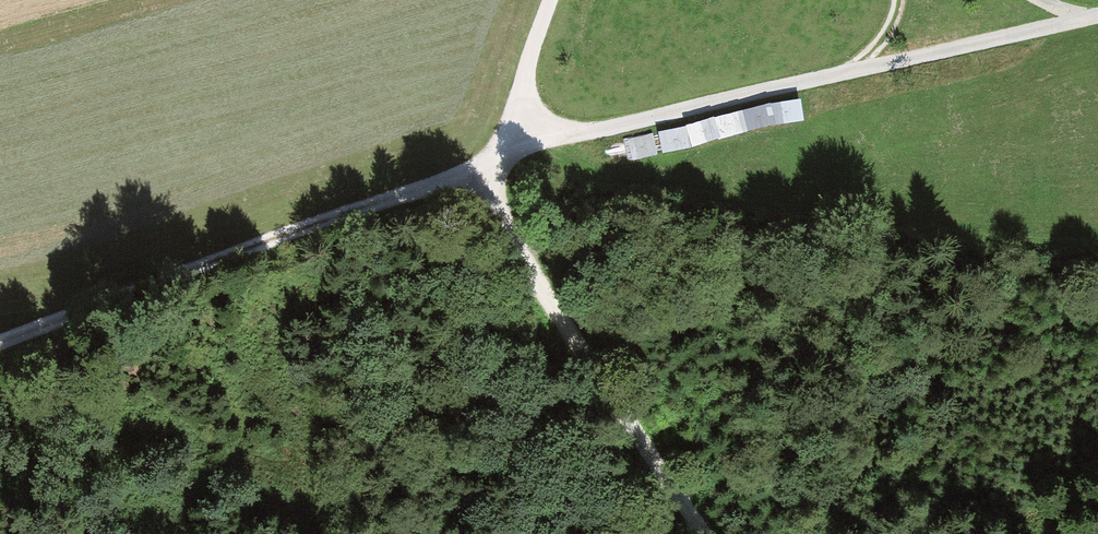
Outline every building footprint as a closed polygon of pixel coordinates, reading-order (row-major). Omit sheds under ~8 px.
[(667,145),(801,122),(796,97),(663,119),(667,145)] [(643,130),(613,137),(619,162),(648,155),(643,130)]
